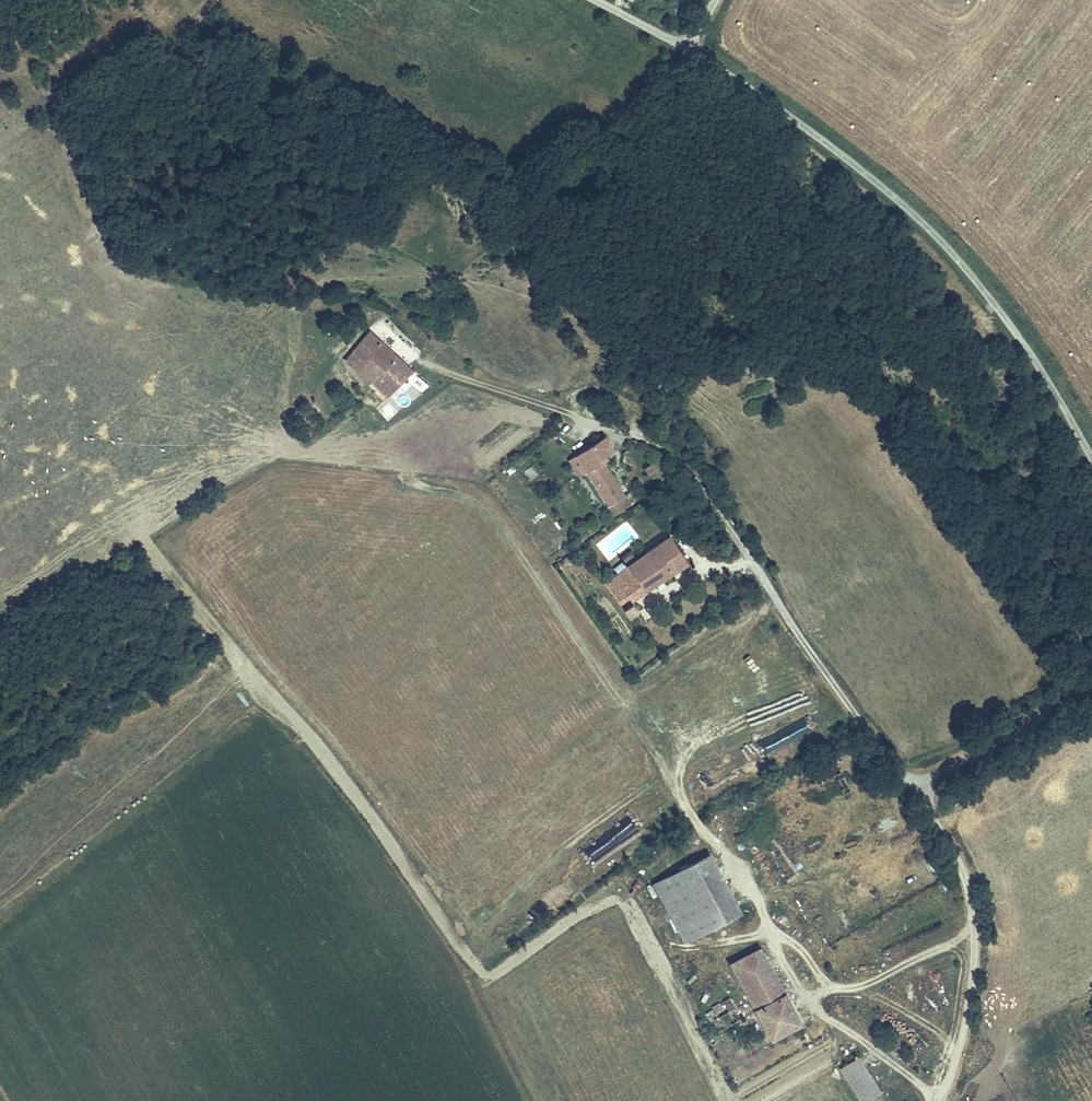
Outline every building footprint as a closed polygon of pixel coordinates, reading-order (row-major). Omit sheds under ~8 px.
[(355,359),(348,366),(373,391),(377,386),(402,365),(376,340),(355,359)] [(402,365),(377,386),(390,399),(414,377),(402,365)] [(626,503),(598,464),(615,451),(605,437),(577,458),(614,512),(626,503)] [(657,463),(644,471),(650,479),(662,470),(657,463)] [(638,480),(632,485),(637,491),(643,487),(638,480)] [(574,496),(564,500),(568,511),(578,507),(574,496)] [(634,603),(688,565),(670,540),(604,585),(628,620),(640,612),(634,603)] [(703,855),(646,886),(678,944),(734,913),(703,855)] [(754,947),(726,962),(768,1038),(796,1023),(754,947)] [(731,999),(714,1005),(721,1026),(737,1020),(731,999)] [(834,1070),(854,1100),(864,1100),(878,1092),(855,1057),(834,1070)]
